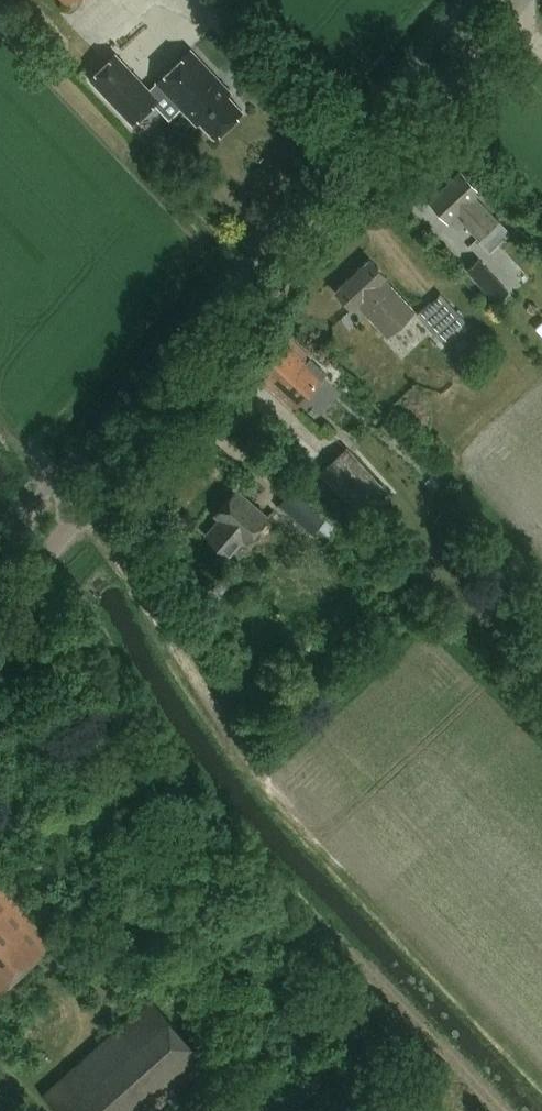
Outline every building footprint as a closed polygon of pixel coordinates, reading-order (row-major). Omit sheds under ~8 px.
[(115,52),(90,76),(133,121),(158,97),(157,96),(165,88),(197,121),(200,118),(217,136),(243,111),(228,95),(232,91),(191,47),(157,80),(158,81),(150,88),(115,52)] [(479,190),(461,170),(429,200),(448,220),(456,213),(479,238),(498,220),(474,195),(479,190)] [(387,335),(414,310),(384,277),(386,276),(369,258),(335,289),(352,308),(357,303),(387,335)] [(295,408),(326,374),(287,337),(278,346),(274,343),(251,369),(295,408)] [(356,511),(383,487),(347,447),(320,472),(356,511)] [(311,532),(326,514),(293,485),(277,503),(311,532)] [(206,535),(229,555),(243,538),(247,541),(268,516),(236,489),(215,514),(220,518),(206,535)] [(52,943),(0,886),(0,990),(52,943)] [(151,998),(42,1094),(57,1110),(151,1110),(207,1062),(151,998)]
